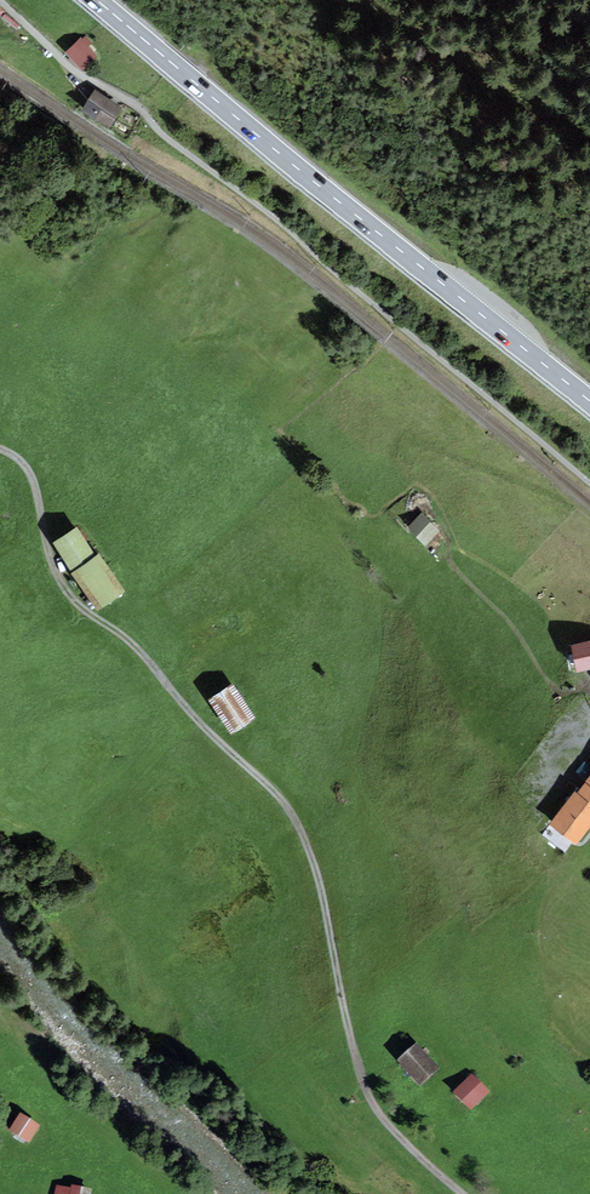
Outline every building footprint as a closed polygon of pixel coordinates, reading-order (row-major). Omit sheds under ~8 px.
[(98,57),(81,38),(65,52),(82,71),(98,57)] [(123,108),(95,90),(81,111),(109,129),(123,108)] [(425,513),(409,528),(426,546),(441,531),(425,513)] [(78,530),(56,544),(97,609),(125,592),(101,553),(95,557),(78,530)] [(571,645),(577,672),(589,669),(589,640),(571,645)] [(235,686),(211,701),(231,734),(256,720),(235,686)] [(549,824),(576,845),(589,828),(589,776),(577,793),(575,791),(549,824)] [(419,1047),(398,1066),(420,1090),(441,1071),(419,1047)] [(473,1077),(454,1095),(472,1114),(491,1095),(473,1077)] [(20,1116),(9,1134),(29,1146),(40,1129),(20,1116)]
